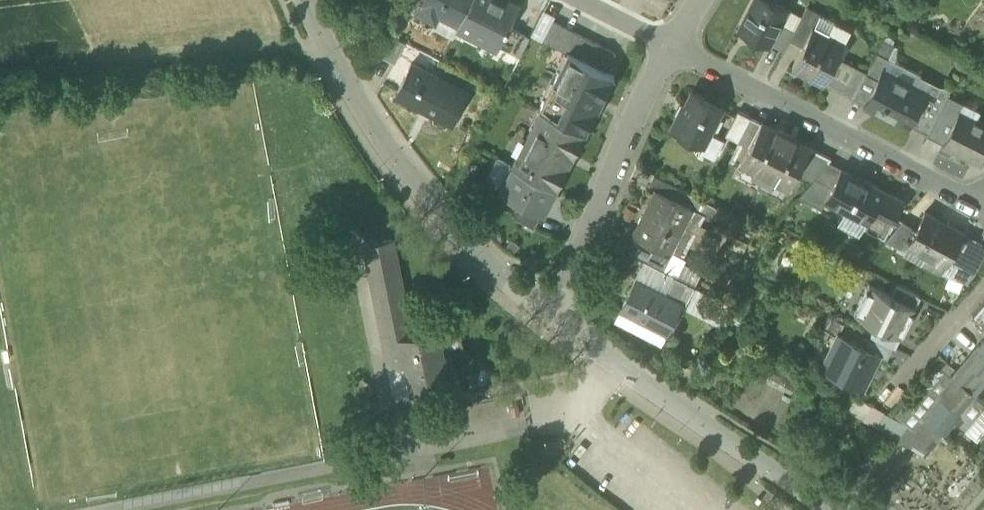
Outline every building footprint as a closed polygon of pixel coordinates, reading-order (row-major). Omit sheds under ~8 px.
[(460,25),(473,0),(423,0),(417,11),(435,20),(438,13),(460,25)] [(460,25),(459,28),(499,48),(499,46),(509,27),(520,7),(507,0),(473,0),(460,25)] [(739,29),(769,44),(770,43),(780,23),(788,9),(771,0),(754,0),(739,29)] [(801,19),(795,31),(790,41),(803,47),(809,34),(810,35),(814,28),(815,26),(801,19)] [(568,53),(574,56),(584,37),(552,21),(541,41),(568,55),(568,53)] [(785,51),(790,41),(795,31),(780,23),(770,43),(785,51)] [(499,46),(520,57),(530,38),(509,27),(499,46)] [(828,35),(814,28),(810,35),(824,42),(828,35)] [(792,67),(825,83),(838,56),(845,44),(828,35),(824,42),(810,35),(809,34),(803,47),(792,67)] [(617,54),(584,37),(574,56),(607,73),(617,54)] [(568,55),(540,109),(585,132),(613,76),(607,73),(574,56),(568,53),(568,55)] [(867,71),(865,77),(877,83),(883,70),(884,70),(890,59),(877,53),(867,71)] [(825,83),(854,98),(865,77),(867,71),(838,56),(825,83)] [(422,108),(453,124),(469,93),(410,63),(396,90),(424,104),(422,108)] [(866,104),(908,126),(918,107),(914,105),(922,90),(920,89),(918,87),(884,70),(883,70),(877,83),(866,104)] [(920,89),(922,90),(926,92),(918,107),(908,126),(928,135),(948,96),(951,90),(923,76),(918,87),(920,89)] [(866,104),(877,83),(865,77),(854,98),(866,104)] [(914,105),(918,107),(926,92),(922,90),(914,105)] [(671,128),(704,145),(723,108),(692,92),(686,104),(684,103),(671,128)] [(956,100),(948,96),(928,135),(944,143),(959,113),(949,109),(952,104),(953,105),(956,100)] [(981,163),(983,157),(983,124),(975,120),(979,112),(963,104),(959,113),(944,143),(981,163)] [(540,109),(512,164),(557,187),(585,132),(540,109)] [(726,135),(738,142),(751,118),(738,111),(726,135)] [(761,123),(751,118),(738,142),(749,147),(761,123)] [(756,170),(765,175),(787,133),(776,128),(775,130),(763,123),(764,121),(763,121),(761,123),(749,147),(741,163),(756,170)] [(787,133),(765,175),(776,181),(790,188),(798,172),(810,148),(811,146),(810,145),(809,147),(797,141),(797,139),(787,133)] [(365,243),(392,238),(390,225),(375,229),(367,188),(352,191),(342,140),(311,147),(333,249),(365,243)] [(798,172),(813,180),(829,161),(832,159),(810,148),(798,172)] [(842,168),(829,161),(813,180),(799,196),(822,208),(826,200),(825,200),(840,171),(842,168)] [(544,213),(557,187),(512,164),(499,191),(544,213)] [(856,179),(858,176),(842,168),(840,171),(856,179)] [(762,182),(765,175),(756,170),(752,177),(762,182)] [(826,200),(868,222),(875,208),(884,190),(858,176),(856,179),(840,171),(825,200),(826,200)] [(656,190),(670,197),(675,186),(654,175),(649,186),(656,190)] [(765,175),(762,182),(772,187),(776,181),(765,175)] [(650,243),(669,252),(691,208),(670,197),(656,190),(647,207),(651,209),(637,236),(650,243)] [(884,190),(875,208),(895,218),(904,200),(884,190)] [(512,219),(533,229),(540,216),(519,206),(512,219)] [(886,237),(895,218),(875,208),(868,222),(865,226),(886,237)] [(945,262),(945,263),(946,263),(950,256),(963,232),(925,211),(917,227),(908,243),(910,244),(930,255),(933,251),(947,258),(945,262)] [(886,239),(906,250),(910,244),(908,243),(917,227),(903,220),(886,239)] [(950,256),(976,269),(983,254),(983,242),(964,231),(963,232),(950,256)] [(388,366),(406,363),(400,334),(410,332),(392,238),(365,243),(388,366)] [(673,276),(692,285),(700,268),(669,252),(650,243),(642,259),(648,262),(673,276)] [(940,271),(945,263),(945,262),(947,258),(933,251),(930,255),(910,244),(906,250),(905,252),(940,271)] [(639,280),(665,293),(673,276),(648,262),(639,280)] [(692,285),(673,276),(665,293),(682,301),(681,302),(686,305),(687,303),(695,286),(692,285)] [(621,310),(666,333),(681,302),(682,301),(665,293),(639,280),(637,279),(621,310)] [(876,324),(901,337),(916,307),(891,295),(869,284),(854,313),(876,324)] [(891,295),(916,307),(921,296),(896,284),(891,295)] [(687,303),(686,305),(685,307),(723,327),(734,306),(695,286),(687,303)] [(983,326),(983,303),(973,316),(983,326)] [(666,333),(621,310),(616,319),(660,343),(666,333)] [(870,335),(895,348),(901,337),(876,324),(870,335)] [(438,327),(410,332),(400,334),(406,363),(411,391),(448,384),(438,327)] [(823,367),(863,388),(879,355),(864,347),(839,335),(823,367)] [(895,348),(870,335),(864,347),(879,355),(889,360),(895,348)] [(963,361),(983,379),(983,347),(979,343),(963,361)] [(983,383),(983,379),(963,361),(958,368),(963,372),(957,379),(941,398),(961,415),(972,424),(983,409),(983,402),(974,394),(983,383)] [(406,363),(388,366),(393,395),(411,391),(406,363)] [(941,398),(957,379),(952,375),(943,368),(903,418),(901,420),(907,424),(915,428),(924,417),(941,398)] [(958,368),(952,375),(957,379),(963,372),(958,368)] [(944,434),(956,421),(961,415),(941,398),(924,417),(944,433),(944,434)] [(972,424),(967,430),(978,439),(982,434),(983,432),(983,409),(972,424)] [(898,439),(898,438),(907,424),(901,420),(885,412),(876,426),(898,439)] [(956,421),(967,430),(972,424),(961,415),(956,421)] [(915,428),(907,424),(898,438),(925,455),(944,433),(924,417),(915,428)]
